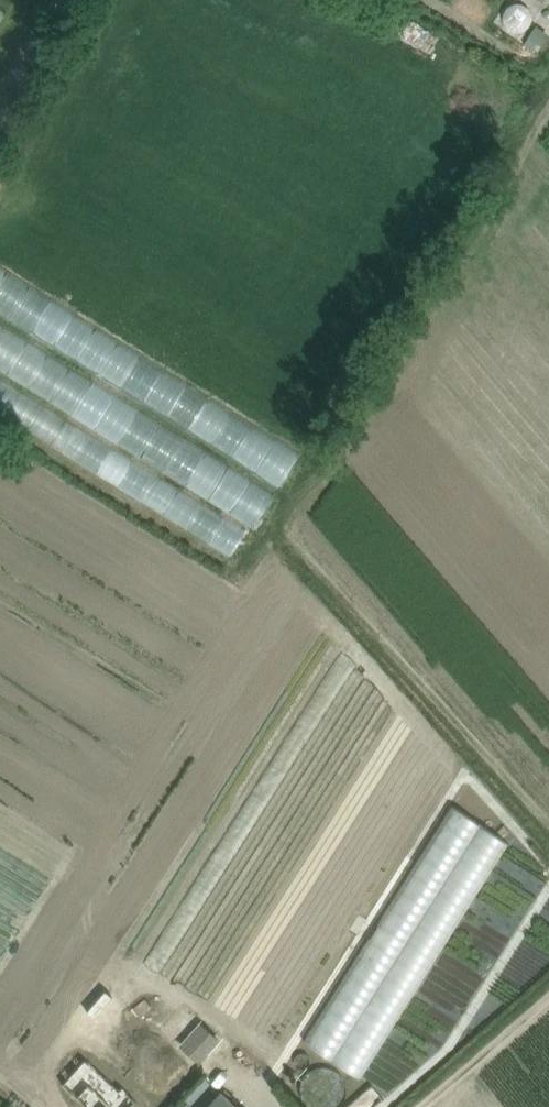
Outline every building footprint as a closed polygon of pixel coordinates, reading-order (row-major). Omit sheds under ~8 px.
[(536,26),(529,36),(538,42),(545,32),(536,26)] [(286,492),(0,326),(0,373),(266,527),(286,492)] [(0,380),(0,409),(247,552),(260,530),(0,380)] [(453,807),(306,1042),(360,1077),(511,844),(453,807)] [(202,1025),(183,1045),(199,1060),(218,1040),(202,1025)] [(60,1084),(85,1106),(132,1106),(138,1101),(121,1085),(119,1088),(85,1057),(60,1084)] [(221,1091),(207,1106),(239,1106),(221,1091)]
